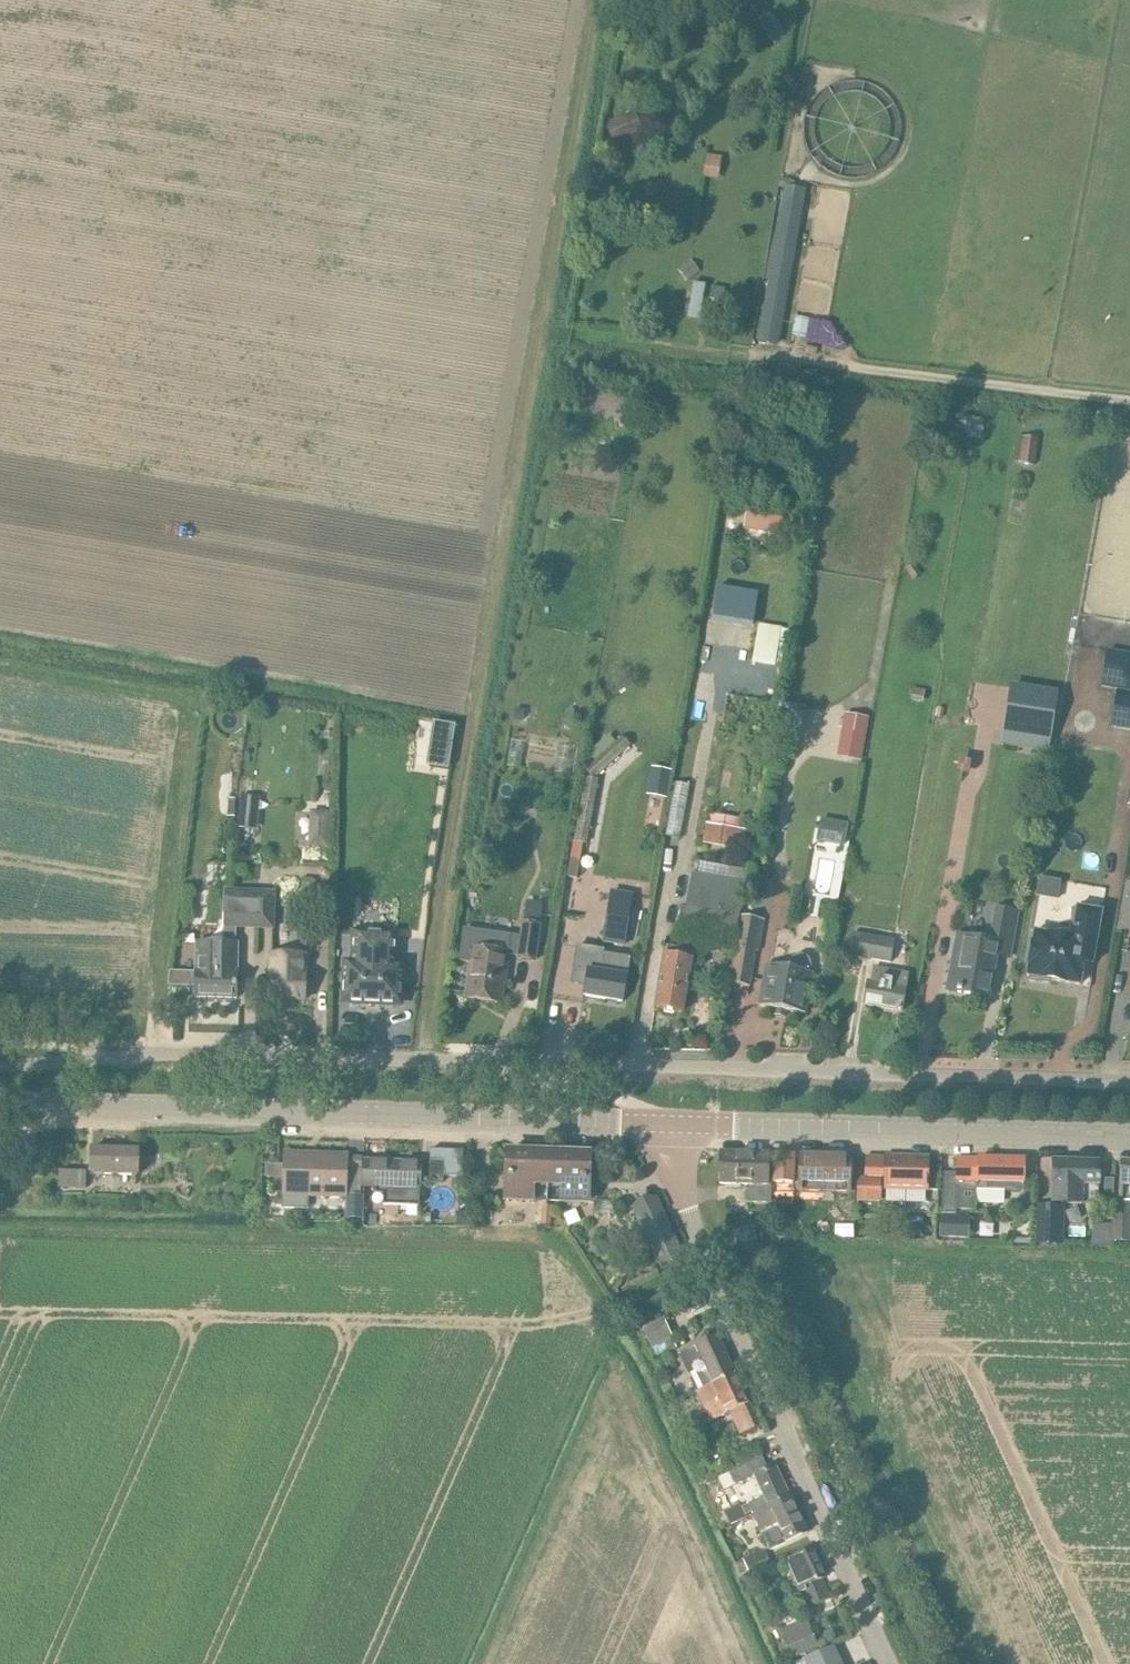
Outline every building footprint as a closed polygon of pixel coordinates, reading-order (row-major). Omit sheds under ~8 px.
[(643,132),(633,111),(604,124),(614,145),(643,132)] [(717,179),(720,156),(703,154),(700,177),(717,179)] [(781,200),(757,342),(773,345),(779,346),(803,204),(781,200)] [(698,272),(689,260),(677,270),(686,282),(688,279),(698,272)] [(691,283),(690,293),(703,295),(704,288),(705,285),(691,283)] [(710,288),(708,300),(721,302),(723,289),(724,288),(710,286),(710,288)] [(794,317),(791,335),(805,337),(808,319),(794,317)] [(963,417),(960,438),(969,439),(973,439),(982,440),(984,419),(963,417)] [(1017,436),(1013,462),(1034,465),(1038,439),(1017,436)] [(741,529),(778,535),(781,514),(744,508),(741,529)] [(912,563),(904,569),(913,580),(920,573),(912,563)] [(718,586),(712,622),(752,629),(758,593),(718,586)] [(1111,727),(1129,730),(1129,655),(1107,651),(1101,686),(1118,689),(1111,727)] [(1011,685),(1004,734),(1050,740),(1058,691),(1011,685)] [(913,688),(910,700),(922,703),(925,690),(913,688)] [(514,707),(512,719),(523,721),(525,709),(514,707)] [(943,709),(936,707),(935,715),(942,717),(943,709)] [(849,717),(842,757),(861,760),(869,721),(849,717)] [(433,722),(426,765),(448,769),(455,726),(433,722)] [(632,745),(650,734),(644,723),(626,734),(632,745)] [(595,762),(586,771),(593,779),(630,747),(621,738),(619,740),(613,734),(590,756),(595,762)] [(682,736),(674,783),(689,786),(697,739),(682,736)] [(525,742),(511,739),(507,766),(521,769),(525,742)] [(970,760),(957,757),(955,771),(967,774),(970,760)] [(671,771),(653,768),(648,796),(666,799),(671,771)] [(570,859),(566,877),(577,879),(579,870),(588,871),(592,849),(583,847),(584,841),(595,780),(584,779),(573,838),(570,859)] [(664,836),(679,839),(689,786),(674,783),(664,836)] [(240,796),(237,828),(248,829),(250,797),(240,796)] [(330,811),(310,810),(308,845),(329,846),(330,811)] [(816,842),(844,847),(848,824),(820,819),(816,842)] [(706,824),(703,843),(738,850),(738,846),(754,849),(756,833),(741,830),(706,824)] [(665,956),(656,1008),(682,1013),(691,961),(690,960),(694,941),(732,948),(738,915),(740,904),(743,891),(744,884),(697,876),(691,875),(689,888),(689,891),(686,905),(681,904),(674,937),(679,938),(677,947),(667,946),(665,956)] [(1060,880),(1038,876),(1034,895),(1056,900),(1060,880)] [(1129,931),(1129,883),(1126,883),(1118,929),(1129,931)] [(224,924),(224,927),(236,927),(273,928),(273,891),(224,890),(224,924)] [(611,891),(603,943),(624,947),(632,895),(611,891)] [(1026,976),(1030,977),(1029,981),(1048,983),(1048,980),(1079,985),(1083,963),(1092,965),(1102,911),(1076,907),(1076,911),(1072,911),(1072,924),(1073,925),(1071,939),(1034,932),(1026,976)] [(956,936),(946,991),(987,998),(995,956),(1008,958),(1017,913),(995,909),(989,942),(956,936)] [(749,987),(755,952),(761,953),(766,921),(742,917),(736,948),(730,984),(749,987)] [(313,922),(305,921),(301,921),(300,947),(309,947),(312,948),(313,922)] [(518,957),(517,959),(534,961),(539,925),(522,923),(520,936),(518,957)] [(195,989),(195,998),(236,1000),(237,944),(235,944),(236,927),(224,927),(223,943),(196,943),(195,971),(195,974),(195,986),(195,989)] [(463,928),(458,962),(469,963),(464,997),(500,1003),(507,955),(518,957),(520,936),(510,935),(463,928)] [(848,956),(890,963),(894,940),(852,933),(848,956)] [(392,936),(356,935),(355,954),(354,954),(354,966),(347,966),(345,1001),(398,1004),(400,967),(391,967),(392,936)] [(571,973),(571,976),(578,977),(577,985),(579,985),(582,986),(580,994),(621,1001),(628,959),(600,955),(601,952),(587,949),(575,947),(571,973)] [(270,954),(269,1000),(304,1001),(305,956),(270,954)] [(766,965),(758,1006),(776,1009),(775,1016),(785,1018),(786,1011),(803,1014),(810,974),(807,973),(808,968),(807,963),(805,958),(800,956),(795,957),(791,960),(788,964),(787,969),(766,965)] [(872,968),(865,1005),(900,1011),(907,973),(872,968)] [(139,1151),(90,1149),(89,1174),(138,1176),(139,1151)] [(430,1150),(429,1177),(429,1182),(443,1182),(443,1178),(462,1178),(463,1151),(430,1150)] [(504,1202),(546,1203),(548,1152),(506,1151),(504,1202)] [(548,1152),(546,1203),(587,1204),(588,1153),(548,1152)] [(720,1152),(719,1184),(747,1185),(746,1203),(770,1204),(771,1185),(766,1185),(767,1153),(720,1152)] [(285,1153),(283,1208),(306,1208),(306,1196),(345,1197),(345,1195),(346,1156),(346,1155),(285,1153)] [(772,1183),(793,1183),(794,1154),(773,1154),(772,1183)] [(850,1157),(800,1155),(799,1192),(822,1193),(823,1185),(834,1186),(833,1193),(845,1193),(845,1194),(848,1194),(850,1157)] [(864,1156),(864,1178),(881,1179),(884,1179),(884,1191),(925,1192),(925,1182),(926,1182),(927,1157),(885,1155),(885,1156),(864,1156)] [(942,1188),(941,1213),(955,1214),(955,1211),(975,1211),(975,1189),(1003,1189),(1006,1192),(1017,1192),(1019,1190),(1022,1190),(1023,1159),(1011,1159),(956,1157),(956,1176),(942,1176),(942,1188)] [(1050,1205),(1081,1206),(1097,1206),(1099,1160),(1052,1159),(1050,1205)] [(363,1161),(361,1187),(376,1188),(376,1193),(384,1193),(383,1204),(418,1206),(419,1189),(420,1189),(421,1162),(363,1161)] [(1118,1161),(1117,1200),(1113,1200),(1111,1242),(1129,1243),(1129,1162),(1118,1161)] [(86,1172),(58,1171),(58,1187),(85,1188),(86,1172)] [(854,1201),(857,1202),(880,1202),(881,1179),(864,1178),(855,1178),(854,1201)] [(1104,1179),(1103,1195),(1112,1195),(1113,1180),(1104,1179)] [(345,1213),(345,1219),(362,1219),(363,1196),(361,1196),(360,1196),(346,1195),(345,1213)] [(1036,1205),(1035,1238),(1061,1239),(1062,1206),(1036,1205)] [(661,1214),(645,1222),(656,1247),(672,1239),(661,1214)] [(939,1238),(968,1239),(969,1217),(940,1216),(939,1238)] [(663,1319),(641,1328),(651,1350),(664,1344),(668,1351),(669,1353),(676,1349),(673,1340),(663,1319)] [(693,1346),(677,1354),(687,1376),(691,1374),(695,1372),(703,1388),(711,1385),(731,1376),(735,1374),(717,1335),(693,1346)] [(703,1388),(695,1392),(709,1423),(713,1420),(729,1413),(740,1435),(759,1426),(749,1403),(735,1374),(731,1376),(711,1385),(703,1388)] [(761,1458),(732,1471),(738,1484),(754,1477),(763,1497),(747,1504),(748,1506),(753,1515),(790,1499),(775,1465),(766,1469),(761,1458)] [(717,1477),(723,1491),(723,1490),(738,1484),(732,1471),(717,1477)] [(753,1515),(752,1516),(753,1518),(760,1534),(761,1533),(768,1549),(783,1542),(783,1543),(805,1533),(790,1499),(753,1515)] [(739,1504),(723,1512),(729,1526),(745,1518),(739,1504)] [(783,1563),(798,1595),(803,1592),(809,1606),(829,1597),(821,1579),(826,1577),(813,1549),(783,1563)] [(748,1572),(769,1562),(763,1551),(742,1560),(748,1572)] [(777,1634),(781,1632),(801,1624),(797,1614),(773,1624),(777,1634)] [(792,1659),(793,1658),(818,1647),(818,1646),(810,1627),(809,1628),(784,1639),(783,1640),(792,1659)] [(833,1647),(803,1660),(804,1663),(841,1663),(833,1647)]
